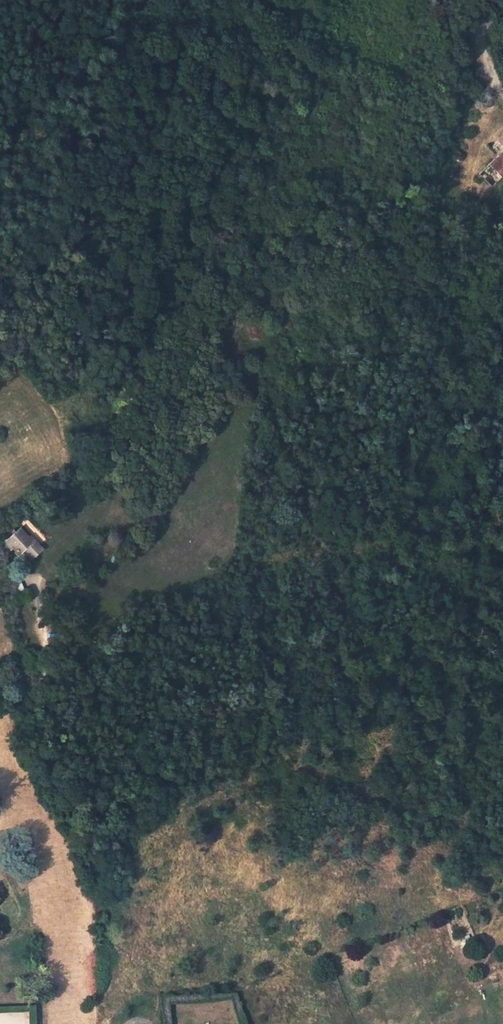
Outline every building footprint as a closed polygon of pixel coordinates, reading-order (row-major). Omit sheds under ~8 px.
[(490,165),(501,177),(502,178),(502,152),(490,165)] [(490,165),(485,170),(496,182),(501,177),(490,165)] [(31,541),(20,529),(7,541),(18,552),(23,548),(32,558),(42,549),(33,539),(31,541)] [(6,581),(19,577),(13,569),(5,567),(2,568),(6,581)] [(6,581),(11,597),(25,593),(19,577),(6,581)]
